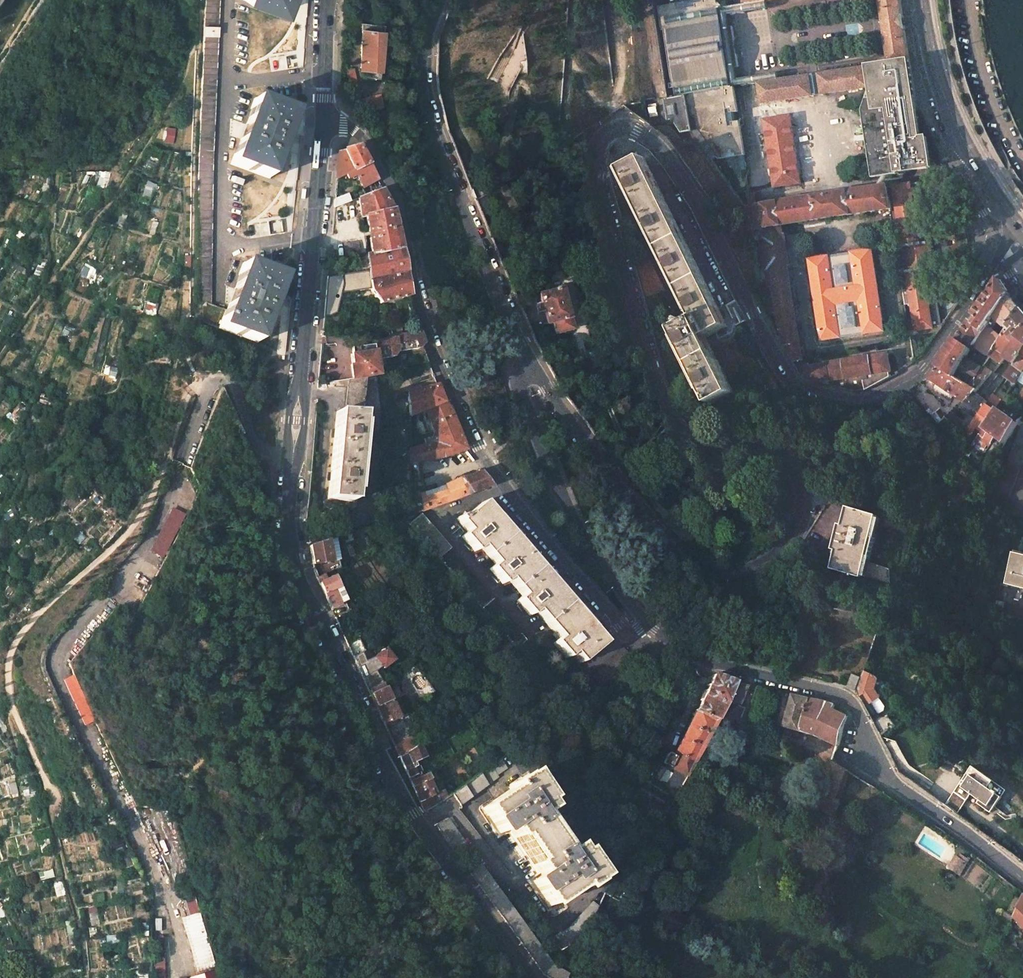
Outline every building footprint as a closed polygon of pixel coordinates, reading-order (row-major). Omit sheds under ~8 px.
[(204,25),(218,26),(219,0),(205,0),(204,25)] [(281,12),(285,0),(246,0),(281,12)] [(731,41),(732,41),(735,40),(733,27),(729,28),(729,23),(727,15),(726,8),(717,9),(716,0),(689,0),(673,2),(673,4),(656,7),(669,88),(673,88),(674,96),(713,90),(732,88),(733,87),(733,86),(738,85),(738,80),(736,69),(739,68),(737,55),(734,56),(731,41)] [(883,25),(888,64),(910,61),(904,22),(901,0),(879,0),(883,25)] [(766,2),(748,5),(726,8),(727,15),(767,9),(766,2)] [(384,25),(362,23),(361,30),(362,30),(383,32),(384,25)] [(218,26),(204,25),(203,35),(218,35),(218,26)] [(383,32),(362,30),(360,67),(364,68),(380,68),(382,44),(383,32)] [(218,35),(203,35),(198,165),(197,302),(203,302),(212,304),(212,165),(218,35)] [(888,64),(869,67),(872,87),(870,87),(872,104),(866,105),(875,166),(881,173),(898,170),(899,173),(932,167),(927,137),(921,138),(917,110),(915,98),(915,97),(910,61),(888,64)] [(762,103),(859,88),(870,87),(872,87),(869,67),(865,68),(820,74),(820,75),(779,81),(764,83),(759,84),(762,103)] [(353,68),(347,70),(356,114),(382,109),(380,96),(360,100),(353,68)] [(380,68),(364,68),(363,76),(380,77),(380,68)] [(778,75),(738,80),(738,85),(739,87),(759,84),(764,83),(779,81),(778,75)] [(747,169),(740,125),(739,123),(737,123),(735,112),(738,112),(734,88),(733,87),(732,88),(713,90),(720,136),(697,139),(736,193),(747,191),(750,190),(747,175),(747,169)] [(674,124),(682,133),(692,132),(697,139),(720,136),(713,90),(674,96),(672,97),(677,121),(677,122),(674,122),(674,124)] [(677,121),(672,97),(657,99),(661,122),(674,120),(674,122),(677,122),(677,121)] [(293,113),(255,99),(251,109),(255,110),(238,156),(234,154),(231,164),(269,178),(293,113)] [(765,120),(775,187),(801,183),(791,116),(789,116),(765,120)] [(174,128),(164,127),(162,141),(172,143),(174,128)] [(359,146),(344,149),(354,171),(369,164),(359,146)] [(344,149),(339,151),(336,179),(349,173),(354,171),(344,149)] [(645,158),(623,169),(630,185),(689,304),(696,319),(706,338),(707,337),(728,327),(645,158)] [(369,164),(354,171),(357,177),(362,188),(377,180),(369,164)] [(354,171),(349,173),(353,179),(357,177),(354,171)] [(903,247),(920,245),(911,184),(894,187),(903,247)] [(630,185),(627,186),(686,305),(689,304),(630,185)] [(891,214),(895,213),(891,187),(887,188),(891,209),(891,214)] [(840,216),(891,209),(887,188),(871,190),(837,195),(840,216)] [(382,189),(358,199),(361,217),(366,216),(392,211),(391,206),(382,189)] [(348,194),(335,199),(334,208),(351,201),(348,194)] [(782,225),(835,217),(840,216),(837,195),(750,208),(749,208),(752,229),(764,228),(782,225)] [(392,211),(366,216),(371,255),(401,249),(392,211)] [(885,251),(897,250),(892,220),(880,222),(885,251)] [(765,238),(783,235),(782,225),(764,228),(765,238)] [(788,265),(789,265),(785,235),(783,235),(765,238),(760,239),(764,269),(770,268),(788,265)] [(357,242),(343,244),(344,257),(358,255),(357,242)] [(401,249),(371,255),(366,256),(367,260),(368,271),(370,290),(370,291),(380,304),(410,296),(401,249)] [(866,334),(885,331),(873,249),(852,252),(852,253),(830,257),(830,256),(809,259),(822,341),(840,338),(866,335),(866,334)] [(648,255),(634,261),(644,298),(666,291),(648,255)] [(367,260),(345,262),(346,274),(354,273),(368,271),(367,260)] [(282,278),(243,263),(239,274),(243,276),(230,311),(227,318),(224,317),(219,328),(258,342),(282,278)] [(770,268),(776,313),(794,310),(788,265),(770,268)] [(902,282),(908,281),(907,273),(906,268),(900,269),(902,282)] [(919,330),(933,328),(924,270),(907,273),(908,281),(914,320),(916,331),(919,330)] [(370,290),(368,271),(354,273),(346,274),(348,288),(355,287),(359,287),(360,291),(370,290)] [(999,279),(975,314),(987,326),(1010,295),(999,279)] [(561,288),(539,294),(541,304),(536,305),(538,312),(543,311),(547,324),(553,323),(555,334),(571,330),(561,288)] [(982,367),(989,357),(1007,328),(1006,327),(1020,309),(1010,295),(987,326),(973,346),(971,349),(954,376),(969,386),(982,367)] [(212,304),(203,302),(203,321),(219,328),(224,317),(227,318),(230,311),(212,304)] [(989,357),(1001,363),(1005,358),(1016,343),(1012,339),(1021,332),(1022,329),(1022,312),(1020,309),(1006,327),(1007,328),(989,357)] [(975,314),(957,339),(971,349),(973,346),(987,326),(975,314)] [(696,319),(675,329),(711,404),(734,393),(707,337),(706,338),(696,319)] [(913,349),(921,347),(919,330),(916,331),(914,320),(908,321),(909,331),(913,349)] [(1005,358),(1015,364),(1022,352),(1022,329),(1021,332),(1012,339),(1016,343),(1005,358)] [(902,337),(907,367),(915,361),(913,349),(909,331),(901,332),(902,337)] [(377,342),(370,342),(370,346),(352,347),(353,364),(350,364),(351,379),(364,377),(377,374),(376,360),(392,358),(396,353),(418,350),(423,344),(419,334),(400,336),(391,337),(392,341),(377,342)] [(574,335),(561,338),(566,356),(579,352),(574,335)] [(957,339),(938,366),(954,376),(971,349),(957,339)] [(1005,377),(1015,384),(1017,381),(1022,372),(1022,352),(1015,364),(1005,377)] [(889,354),(837,361),(825,364),(808,367),(805,367),(805,364),(802,365),(795,366),(800,373),(808,380),(845,389),(847,390),(854,392),(865,390),(890,376),(890,372),(891,371),(889,354)] [(938,366),(929,378),(960,400),(965,403),(975,392),(968,388),(969,386),(954,376),(938,366)] [(969,386),(968,388),(975,392),(982,384),(994,371),(982,367),(969,386)] [(994,371),(982,384),(986,388),(998,375),(994,371)] [(351,379),(348,379),(345,412),(360,414),(364,377),(351,379)] [(926,384),(908,390),(943,430),(954,415),(950,411),(940,399),(926,384)] [(421,390),(408,393),(410,416),(425,409),(443,401),(438,387),(436,385),(421,390)] [(947,392),(940,399),(950,411),(959,403),(947,392)] [(965,403),(961,407),(972,416),(975,418),(988,402),(975,392),(965,403)] [(975,418),(976,419),(984,425),(1002,401),(993,394),(988,402),(975,418)] [(443,401),(425,409),(436,436),(423,439),(425,446),(409,449),(409,462),(418,460),(444,457),(460,451),(465,449),(449,408),(443,401)] [(997,409),(983,429),(988,432),(997,439),(1005,444),(1015,429),(1018,423),(997,409)] [(345,412),(337,411),(328,499),(352,501),(360,414),(345,412)] [(797,413),(784,418),(798,425),(797,413)] [(365,414),(360,414),(352,501),(356,502),(365,414)] [(972,416),(963,427),(968,430),(976,419),(975,418),(972,416)] [(992,494),(1006,500),(1022,459),(1022,422),(992,494)] [(997,439),(988,432),(984,437),(994,444),(997,439)] [(481,471),(460,479),(471,494),(492,486),(481,471)] [(446,489),(422,497),(424,511),(471,494),(460,479),(456,481),(445,486),(446,489)] [(460,521),(459,522),(467,532),(462,536),(475,551),(480,546),(495,564),(490,568),(503,583),(508,579),(522,596),(517,600),(530,615),(535,610),(546,623),(567,605),(493,519),(495,517),(482,502),(473,511),(470,508),(466,512),(468,514),(463,519),(460,521)] [(165,557),(186,514),(175,508),(153,551),(165,557)] [(842,543),(834,569),(861,577),(879,517),(852,509),(844,534),(841,533),(838,542),(842,543)] [(422,514),(409,525),(440,560),(443,558),(441,556),(450,549),(451,548),(422,514)] [(340,524),(339,532),(348,533),(349,524),(340,524)] [(350,533),(343,535),(345,543),(353,541),(350,533)] [(339,568),(334,538),(309,546),(313,564),(314,571),(316,578),(324,574),(339,568)] [(443,558),(440,560),(511,642),(522,633),(450,549),(441,556),(443,558)] [(1009,587),(1022,590),(1022,555),(1017,554),(1009,587)] [(327,580),(324,574),(316,578),(319,584),(327,580)] [(327,580),(319,584),(331,609),(341,605),(346,602),(343,597),(338,586),(334,576),(327,580)] [(1000,615),(1022,621),(1022,590),(1009,587),(1000,585),(994,608),(1002,610),(1000,615)] [(589,631),(567,605),(546,623),(559,638),(553,643),(566,658),(572,653),(580,663),(604,643),(591,628),(589,631)] [(522,633),(511,642),(516,649),(527,639),(522,633)] [(632,656),(623,647),(587,682),(595,692),(632,656)] [(385,648),(373,657),(383,668),(394,660),(385,648)] [(360,651),(353,657),(358,669),(365,663),(360,651)] [(374,671),(363,679),(367,689),(370,695),(377,690),(383,683),(374,671)] [(861,678),(857,689),(857,690),(861,698),(864,696),(868,702),(868,703),(879,697),(875,691),(878,684),(880,679),(877,676),(864,671),(861,678)] [(717,721),(736,682),(714,674),(696,712),(717,721)] [(853,675),(849,686),(857,689),(861,678),(853,675)] [(377,690),(370,695),(375,706),(391,699),(385,688),(391,686),(387,680),(383,683),(377,690)] [(717,721),(713,728),(729,734),(739,710),(738,710),(748,685),(736,682),(717,721)] [(794,695),(785,726),(799,730),(818,736),(838,746),(839,746),(844,726),(848,716),(833,709),(835,705),(830,703),(794,695)] [(391,699),(375,706),(384,724),(394,718),(399,715),(391,699)] [(696,712),(677,753),(693,765),(705,744),(707,740),(713,728),(717,721),(696,712)] [(411,750),(399,757),(409,778),(417,774),(414,768),(417,766),(415,762),(423,756),(418,745),(410,749),(411,750)] [(648,745),(642,756),(649,760),(655,749),(648,745)] [(667,755),(663,764),(671,768),(675,757),(673,756),(668,753),(667,755)] [(675,757),(671,768),(686,777),(693,765),(677,753),(675,757)] [(496,762),(451,794),(459,806),(475,794),(497,777),(496,776),(506,769),(499,760),(496,762)] [(816,807),(815,808),(834,815),(840,801),(837,799),(847,770),(833,761),(832,761),(823,786),(816,807)] [(973,767),(963,780),(967,782),(958,794),(967,801),(971,796),(979,802),(977,804),(990,814),(994,807),(1006,791),(973,767)] [(435,794),(428,780),(431,779),(428,773),(410,781),(424,812),(435,805),(446,797),(443,790),(435,794)] [(510,789),(482,808),(499,834),(508,828),(541,875),(532,881),(549,906),(579,886),(581,890),(591,883),(590,882),(597,878),(579,852),(576,854),(571,847),(561,854),(535,816),(545,809),(541,802),(544,800),(527,774),(520,779),(519,778),(509,785),(510,786),(508,787),(510,789)] [(967,782),(963,780),(950,798),(963,807),(967,801),(958,794),(967,782)] [(963,807),(950,798),(945,805),(958,814),(963,807)] [(545,809),(535,816),(561,854),(571,847),(545,809)] [(446,818),(435,825),(458,856),(469,848),(448,819),(446,818)] [(463,863),(543,975),(548,977),(566,977),(568,974),(553,965),(473,855),(463,863)] [(960,874),(969,860),(961,855),(959,858),(955,856),(948,866),(960,874)] [(1014,916),(1022,924),(1022,897),(1021,901),(1018,907),(1018,908),(1014,916)] [(1021,901),(1016,898),(1007,913),(1014,916),(1018,908),(1018,907),(1021,901)] [(569,927),(550,939),(562,950),(584,936),(598,906),(592,901),(569,927)] [(217,966),(200,912),(183,918),(199,971),(217,966)] [(1004,912),(998,922),(1009,927),(1014,916),(1007,913),(1004,912)] [(162,958),(162,937),(154,937),(154,958),(162,958)] [(163,959),(154,959),(154,977),(163,977),(163,959)]
